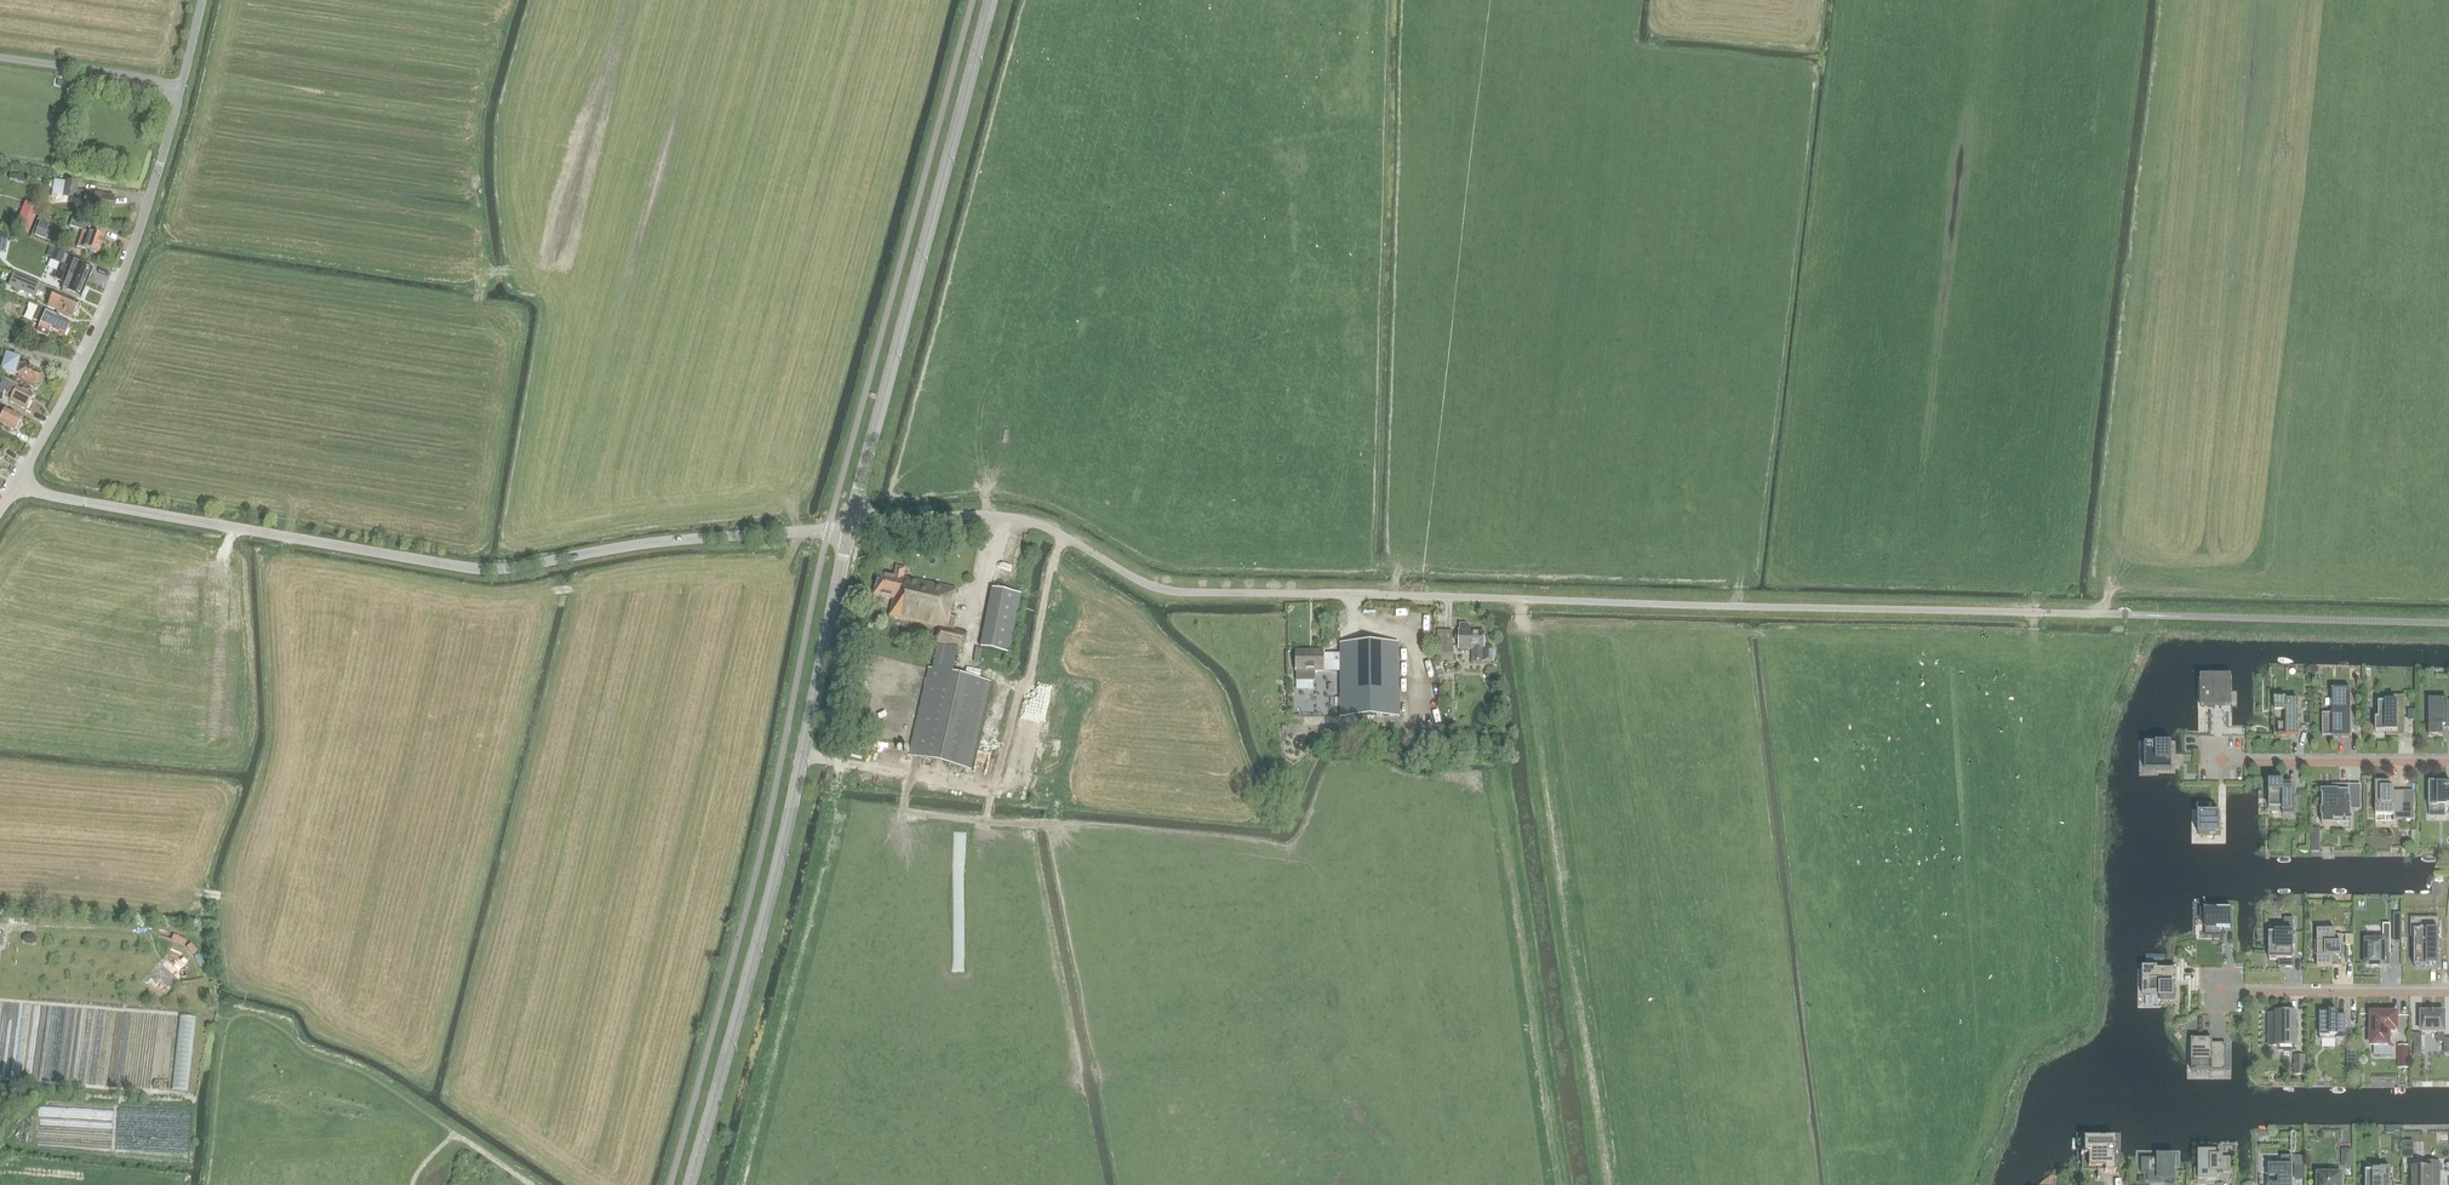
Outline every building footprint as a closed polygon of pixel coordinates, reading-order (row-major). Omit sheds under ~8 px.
[(65,181),(63,197),(74,199),(74,202),(75,204),(76,207),(78,209),(80,210),(83,211),(110,216),(113,196),(86,192),(77,191),(78,183),(65,181)] [(39,208),(25,202),(14,229),(28,235),(39,208)] [(103,237),(90,233),(93,225),(72,218),(70,226),(82,230),(77,246),(98,254),(103,237)] [(40,222),(34,237),(45,242),(48,235),(45,234),(49,225),(40,222)] [(0,232),(0,251),(4,252),(8,234),(0,232)] [(50,246),(46,256),(51,258),(50,260),(59,264),(61,265),(66,253),(50,246)] [(59,264),(56,271),(86,283),(92,269),(74,261),(69,273),(67,272),(68,270),(66,269),(66,267),(61,265),(59,264)] [(86,283),(56,271),(53,278),(60,281),(61,279),(63,280),(64,278),(67,279),(62,290),(80,298),(86,283)] [(13,273),(7,287),(35,299),(38,292),(52,298),(49,306),(56,309),(73,317),(79,304),(59,295),(60,292),(51,288),(51,289),(13,273)] [(28,307),(29,312),(25,319),(35,323),(36,320),(41,323),(37,332),(48,337),(50,331),(64,337),(70,324),(55,317),(56,315),(29,303),(28,307)] [(7,334),(11,326),(4,323),(6,320),(0,318),(0,331),(7,334)] [(35,388),(42,374),(24,365),(22,367),(18,365),(19,359),(5,355),(0,372),(14,376),(17,378),(16,379),(35,388)] [(3,399),(6,393),(12,396),(9,402),(26,410),(33,396),(17,387),(18,385),(4,379),(1,385),(0,385),(0,398),(3,399)] [(4,425),(14,431),(22,418),(5,408),(6,408),(0,405),(0,428),(3,428),(4,425)] [(939,630),(936,646),(939,646),(957,651),(963,652),(967,634),(953,631),(956,619),(950,617),(956,590),(903,578),(905,569),(896,567),(894,576),(892,578),(879,575),(874,595),(893,600),(889,618),(939,630)] [(994,588),(983,648),(1012,653),(1023,594),(994,588)] [(1459,625),(1459,633),(1458,650),(1472,650),(1471,662),(1493,663),(1493,648),(1483,648),(1483,633),(1475,633),(1468,625),(1459,625)] [(1339,707),(1339,716),(1398,717),(1398,643),(1340,644),(1340,654),(1340,661),(1339,670),(1339,680),(1339,698),(1339,707)] [(1451,661),(1452,646),(1435,645),(1434,660),(1451,661)] [(929,669),(910,756),(970,769),(990,682),(952,674),(957,651),(939,646),(934,670),(929,669)] [(1295,651),(1295,672),(1322,672),(1322,670),(1323,661),(1340,661),(1340,654),(1322,654),(1322,651),(1295,651)] [(1434,665),(1439,682),(1440,685),(1445,683),(1439,663),(1434,665)] [(981,670),(967,668),(965,675),(980,678),(981,670)] [(2201,676),(2201,707),(2232,707),(2232,676),(2201,676)] [(2322,714),(2322,737),(2332,737),(2333,738),(2351,738),(2351,737),(2352,737),(2352,714),(2351,714),(2351,690),(2332,690),(2333,714),(2322,714)] [(2405,737),(2405,696),(2393,696),(2393,703),(2379,703),(2379,719),(2376,719),(2376,733),(2386,733),(2386,736),(2405,737)] [(1331,698),(1331,707),(1339,707),(1339,698),(1331,698)] [(2274,699),(2274,737),(2298,737),(2298,700),(2287,700),(2287,699),(2274,699)] [(2429,700),(2429,736),(2443,736),(2443,730),(2448,730),(2448,729),(2448,701),(2448,700),(2429,700)] [(2172,771),(2172,767),(2172,744),(2147,744),(2147,767),(2157,767),(2157,771),(2172,771)] [(2269,809),(2283,809),(2283,816),(2295,816),(2295,788),(2293,788),(2293,785),(2284,785),(2284,783),(2269,783),(2269,791),(2269,809)] [(2405,804),(2405,792),(2394,792),(2394,790),(2390,790),(2390,783),(2376,783),(2376,815),(2394,815),(2394,820),(2405,820),(2413,820),(2413,804),(2405,804)] [(2429,783),(2429,807),(2448,807),(2448,786),(2446,786),(2446,783),(2429,783)] [(2360,786),(2350,786),(2350,784),(2349,784),(2349,785),(2332,785),(2332,792),(2322,792),(2322,825),(2335,825),(2335,823),(2351,823),(2351,830),(2351,805),(2360,805),(2360,786)] [(2199,836),(2221,836),(2221,814),(2199,814),(2199,836)] [(2312,837),(2320,837),(2320,829),(2312,829),(2312,837)] [(2231,926),(2231,929),(2232,929),(2232,909),(2218,909),(2218,910),(2206,910),(2200,910),(2200,920),(2205,920),(2205,937),(2223,937),(2223,926),(2231,926)] [(2279,960),(2279,966),(2280,966),(2280,967),(2293,967),(2293,919),(2284,919),(2284,928),(2269,928),(2269,960),(2279,960)] [(2415,938),(2414,967),(2439,967),(2439,919),(2411,919),(2411,938),(2415,938)] [(2366,966),(2366,967),(2380,967),(2383,967),(2383,960),(2383,950),(2390,950),(2390,930),(2383,930),(2383,941),(2366,941),(2366,942),(2366,966)] [(2318,967),(2342,967),(2342,935),(2335,935),(2335,931),(2318,931),(2318,967)] [(2346,935),(2346,945),(2354,945),(2354,934),(2346,935)] [(173,935),(171,940),(184,946),(186,941),(173,935)] [(190,945),(187,948),(192,954),(196,951),(190,945)] [(199,955),(194,957),(201,969),(205,967),(199,955)] [(2177,970),(2158,970),(2158,967),(2143,967),(2143,996),(2160,996),(2160,999),(2175,999),(2175,985),(2171,985),(2171,981),(2177,981),(2177,970)] [(2296,1048),(2296,1034),(2296,1013),(2277,1013),(2277,1048),(2296,1048)] [(171,1076),(177,1015),(163,1014),(157,1075),(171,1076)] [(2347,1041),(2347,1017),(2338,1017),(2338,1014),(2331,1014),(2320,1014),(2320,1037),(2337,1037),(2337,1041),(2347,1041)] [(2390,1047),(2390,1032),(2397,1032),(2398,1014),(2397,1014),(2397,1016),(2386,1016),(2386,1014),(2371,1014),(2371,1037),(2370,1037),(2370,1039),(2371,1039),(2371,1040),(2378,1047),(2390,1047)] [(2422,1014),(2422,1033),(2437,1033),(2437,1044),(2444,1044),(2444,1054),(2448,1054),(2448,1039),(2444,1039),(2444,1033),(2444,1014),(2422,1014)] [(2226,1071),(2226,1043),(2212,1043),(2212,1040),(2192,1040),(2192,1072),(2212,1072),(2212,1071),(2226,1071)] [(2399,1045),(2399,1061),(2408,1061),(2408,1045),(2399,1045)] [(2302,1076),(2302,1057),(2291,1057),(2291,1076),(2302,1076)] [(2099,1179),(2099,1168),(2104,1168),(2104,1172),(2115,1172),(2115,1138),(2084,1137),(2084,1154),(2081,1154),(2081,1156),(2084,1156),(2084,1155),(2088,1155),(2088,1168),(2097,1168),(2097,1179),(2099,1179)] [(2405,1158),(2416,1158),(2415,1141),(2404,1142),(2405,1158)] [(2199,1151),(2199,1181),(2207,1181),(2217,1181),(2217,1173),(2232,1173),(2232,1158),(2220,1158),(2217,1158),(2217,1151),(2199,1151)] [(2158,1159),(2142,1159),(2142,1174),(2149,1174),(2149,1182),(2162,1182),(2162,1181),(2175,1181),(2175,1155),(2158,1155),(2158,1159)] [(2269,1177),(2279,1177),(2279,1184),(2292,1184),(2292,1166),(2292,1157),(2281,1157),(2281,1166),(2269,1166),(2269,1177)] [(2343,1158),(2342,1168),(2351,1168),(2351,1158),(2343,1158)] [(2415,1184),(2439,1184),(2439,1181),(2439,1163),(2425,1163),(2425,1171),(2419,1171),(2415,1171),(2415,1184)] [(2366,1172),(2366,1184),(2390,1184),(2390,1168),(2381,1168),(2381,1172),(2366,1172)] [(2342,1174),(2332,1174),(2332,1171),(2320,1171),(2320,1174),(2318,1174),(2318,1184),(2342,1184),(2342,1174)]
